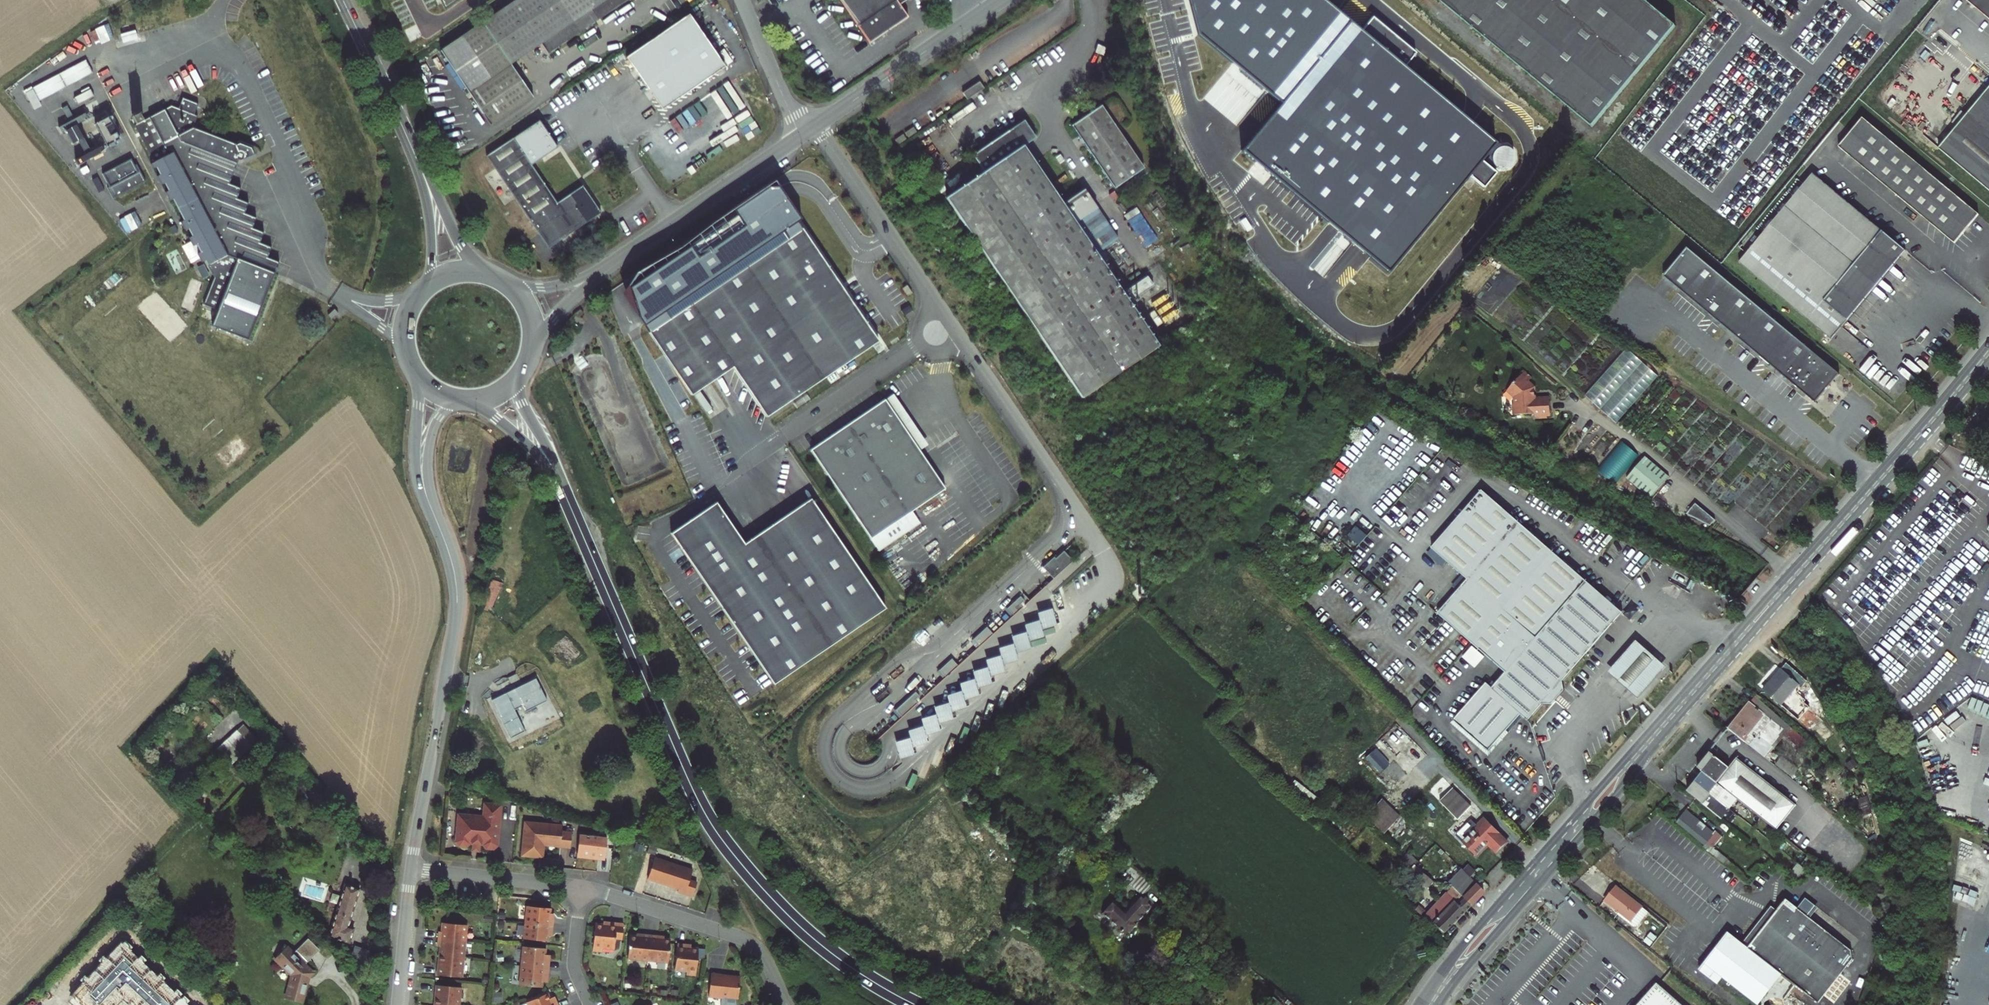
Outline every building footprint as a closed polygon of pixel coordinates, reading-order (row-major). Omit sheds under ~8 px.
[(626,0),(520,0),(426,63),(477,139),(520,110),(498,78),(531,56),(535,61),(626,0)] [(445,9),(458,0),(440,0),(445,9)] [(867,38),(897,18),(899,22),(908,16),(899,3),(897,0),(841,0),(867,38)] [(1205,34),(1286,99),(1249,145),(1391,259),(1467,165),(1482,177),(1493,162),(1486,157),(1489,153),(1492,158),(1496,161),(1501,163),(1506,163),(1511,161),(1515,158),(1517,153),(1518,147),(1516,142),(1513,138),(1509,135),(1503,134),(1498,135),(1493,138),(1482,153),(1478,151),(1492,134),(1403,62),(1414,49),(1372,15),(1361,28),(1326,0),(1196,0),(1205,34)] [(1594,127),(1676,25),(1645,0),(1437,0),(1594,127)] [(1988,15),(1988,0),(1971,0),(1988,15)] [(627,57),(662,110),(725,67),(690,15),(627,57)] [(135,32),(120,36),(121,39),(122,44),(137,40),(135,32)] [(87,61),(32,89),(39,101),(93,74),(87,61)] [(979,81),(962,93),(967,99),(983,88),(979,81)] [(1940,147),(1988,188),(1988,88),(1940,147)] [(231,185),(240,161),(245,160),(254,155),(255,152),(242,144),(236,146),(195,130),(199,118),(195,116),(199,105),(183,99),(179,110),(171,106),(143,121),(140,115),(133,118),(136,125),(134,126),(154,164),(151,166),(154,171),(157,169),(160,176),(157,177),(162,186),(165,185),(169,193),(166,194),(170,203),(173,201),(185,223),(182,225),(186,233),(189,231),(193,238),(189,240),(194,248),(197,246),(201,255),(198,256),(202,264),(205,262),(214,281),(204,306),(219,313),(213,328),(250,342),(281,264),(270,260),(274,250),(261,245),(265,235),(253,230),(258,219),(246,214),(250,205),(239,200),(243,189),(231,185)] [(1115,187),(1144,167),(1102,106),(1073,126),(1114,187),(1115,187)] [(1980,213),(1864,116),(1840,145),(1956,241),(1980,213)] [(96,124),(106,144),(119,138),(109,117),(96,124)] [(1158,345),(1097,254),(1012,129),(973,155),(985,172),(946,198),(1081,397),(1158,345)] [(906,139),(902,134),(894,139),(897,145),(906,139)] [(490,159),(538,232),(548,247),(601,212),(583,185),(557,202),(517,141),(490,159)] [(132,159),(102,173),(113,196),(143,182),(132,159)] [(1148,174),(1144,167),(1115,187),(1119,193),(1148,174)] [(1906,250),(1813,173),(1740,262),(1833,339),(1906,250)] [(818,254),(777,193),(623,297),(690,396),(732,368),(766,418),(878,342),(825,264),(818,254)] [(1840,371),(1687,248),(1665,276),(1818,399),(1840,371)] [(907,297),(911,293),(906,286),(901,289),(907,297)] [(334,321),(339,317),(336,312),(330,316),(334,321)] [(1616,424),(1658,376),(1627,348),(1584,395),(1616,424)] [(1508,390),(1516,397),(1516,405),(1514,405),(1514,414),(1536,414),(1536,416),(1551,415),(1550,398),(1535,398),(1535,387),(1529,382),(1533,378),(1525,371),(1508,390)] [(612,417),(630,408),(622,391),(604,400),(612,417)] [(893,397),(884,403),(920,455),(928,449),(893,397)] [(884,403),(810,453),(878,553),(919,525),(911,513),(944,490),(920,455),(884,403)] [(1615,485),(1638,455),(1622,442),(1598,472),(1615,485)] [(1650,452),(1631,473),(1654,494),(1673,473),(1650,452)] [(670,533),(773,684),(885,608),(810,498),(744,543),(716,502),(670,533)] [(1571,689),(1631,621),(1491,499),(1441,556),(1476,587),(1446,621),(1513,679),(1500,695),(1495,691),(1459,732),(1496,765),(1531,725),(1536,730),(1551,714),(1560,714),(1572,700),(1571,689)] [(1718,518),(1699,501),(1689,511),(1713,523),(1718,518)] [(1042,569),(1052,581),(1072,563),(1063,553),(1055,560),(1053,559),(1042,569)] [(1019,598),(1006,610),(1012,617),(1026,605),(1019,598)] [(909,739),(895,741),(899,759),(915,756),(914,751),(940,728),(939,723),(954,720),(953,711),(967,708),(965,699),(980,696),(978,688),(993,685),(991,676),(1006,673),(1004,664),(1019,661),(1017,653),(1031,650),(1030,641),(1045,638),(1043,629),(1057,626),(1054,609),(1037,612),(1039,619),(934,708),(935,715),(921,718),(923,727),(908,730),(909,739)] [(985,628),(971,641),(977,648),(992,635),(985,628)] [(547,652),(565,670),(573,661),(575,663),(584,654),(564,634),(547,652)] [(1634,643),(1606,675),(1636,701),(1664,669),(1634,643)] [(950,660),(937,671),(943,678),(956,667),(950,660)] [(1807,681),(1787,663),(1764,689),(1782,705),(1798,686),(1801,688),(1807,681)] [(523,712),(548,700),(536,677),(490,700),(498,717),(521,707),(523,712)] [(913,693),(908,697),(912,701),(917,697),(913,693)] [(908,697),(893,711),(899,718),(915,704),(912,701),(908,697)] [(600,702),(592,705),(598,712),(603,710),(600,702)] [(1760,722),(1763,725),(1766,727),(1771,720),(1750,703),(1729,729),(1764,757),(1770,750),(1773,747),(1758,735),(1756,738),(1754,737),(1750,734),(1760,722)] [(585,718),(598,712),(592,705),(585,708),(584,705),(581,707),(585,718)] [(1754,737),(1763,725),(1760,722),(1750,734),(1754,737)] [(1416,744),(1396,723),(1360,758),(1400,799),(1436,764),(1416,744)] [(244,726),(239,730),(251,744),(257,740),(244,726)] [(1764,757),(1769,761),(1775,754),(1770,750),(1764,757)] [(1776,830),(1796,805),(1737,758),(1730,768),(1710,752),(1698,768),(1702,771),(1724,789),(1737,799),(1776,830)] [(1781,758),(1776,766),(1792,777),(1798,769),(1781,758)] [(1695,782),(1723,804),(1734,813),(1738,816),(1741,813),(1732,805),(1719,795),(1724,789),(1702,771),(1697,777),(1699,778),(1695,782)] [(1730,809),(1723,804),(1695,782),(1692,786),(1691,786),(1688,790),(1689,791),(1687,792),(1722,820),(1730,809)] [(1472,806),(1454,787),(1440,801),(1458,819),(1472,806)] [(1737,799),(1724,789),(1719,795),(1732,805),(1737,799)] [(1382,834),(1400,817),(1382,799),(1364,816),(1382,834)] [(499,847),(504,806),(488,804),(486,818),(461,815),(458,843),(461,847),(468,848),(472,844),(475,844),(483,845),(485,846),(489,850),(495,851),(499,847)] [(1705,846),(1715,833),(1703,824),(1687,810),(1676,823),(1705,846)] [(1479,827),(1472,834),(1463,843),(1476,855),(1489,842),(1498,852),(1506,844),(1505,844),(1508,841),(1499,832),(1500,831),(1485,817),(1477,825),(1479,827)] [(1703,824),(1715,833),(1719,828),(1708,818),(1703,824)] [(527,824),(524,857),(538,859),(540,846),(546,847),(572,850),(574,835),(564,834),(565,828),(527,824)] [(1107,842),(1096,831),(1088,840),(1104,854),(1107,851),(1102,847),(1107,842)] [(1723,864),(1727,859),(1710,846),(1718,836),(1715,833),(1705,846),(1703,847),(1723,864)] [(583,834),(579,855),(605,859),(608,838),(583,834)] [(483,845),(475,844),(474,851),(476,853),(480,854),(482,852),(483,845)] [(1800,848),(1794,844),(1791,848),(1797,852),(1800,848)] [(1428,887),(1433,881),(1428,877),(1404,856),(1401,860),(1410,868),(1408,870),(1428,887)] [(1816,861),(1809,856),(1801,865),(1807,871),(1816,861)] [(1744,873),(1727,859),(1723,864),(1740,877),(1744,873)] [(690,871),(654,860),(648,881),(679,890),(678,893),(693,897),(697,884),(688,881),(690,871)] [(1142,895),(1153,883),(1131,864),(1119,878),(1127,886),(1129,883),(1142,895)] [(1799,866),(1792,874),(1798,880),(1805,872),(1799,866)] [(349,926),(360,889),(346,884),(330,936),(350,942),(354,928),(349,926)] [(1649,912),(1617,886),(1605,901),(1638,926),(1649,912)] [(1142,915),(1151,906),(1137,893),(1123,909),(1112,900),(1101,913),(1125,934),(1137,920),(1135,918),(1140,913),(1142,915)] [(1465,912),(1455,901),(1447,893),(1425,916),(1444,933),(1465,912)] [(1462,895),(1455,901),(1465,912),(1472,905),(1462,895)] [(1790,896),(1800,904),(1801,902),(1791,895),(1790,896)] [(1790,896),(1783,906),(1792,914),(1800,904),(1790,896)] [(1772,897),(1769,901),(1837,958),(1837,948),(1792,914),(1783,906),(1772,897)] [(1763,908),(1746,931),(1814,987),(1837,958),(1769,901),(1763,908)] [(1417,910),(1423,915),(1427,911),(1421,906),(1417,910)] [(528,923),(555,926),(556,918),(552,918),(553,915),(553,909),(530,907),(528,923)] [(526,940),(550,942),(551,936),(551,933),(554,933),(555,926),(528,923),(526,940)] [(610,926),(597,924),(594,951),(604,952),(604,949),(616,950),(617,939),(624,939),(625,925),(610,923),(610,926)] [(469,926),(446,924),(445,933),(441,932),(440,947),(443,947),(441,967),(440,967),(440,975),(464,978),(469,926)] [(1814,987),(1746,931),(1744,933),(1738,928),(1734,925),(1728,933),(1804,994),(1808,996),(1814,987)] [(1728,933),(1699,970),(1710,979),(1715,972),(1758,1004),(1795,1004),(1804,994),(1728,933)] [(644,937),(631,936),(629,959),(650,961),(652,936),(644,936),(644,937)] [(660,937),(652,936),(650,961),(670,963),(672,940),(659,939),(660,937)] [(304,1002),(310,978),(315,973),(306,964),(319,951),(308,940),(295,953),(288,946),(275,960),(291,976),(293,978),(292,982),(288,999),(304,1002)] [(70,995),(81,1004),(117,1004),(123,999),(130,1004),(190,1004),(121,941),(70,995)] [(686,946),(678,945),(676,971),(688,972),(688,975),(697,976),(700,948),(686,947),(686,946)] [(1013,945),(1008,955),(1018,959),(1022,949),(1013,945)] [(524,966),(551,969),(551,961),(547,961),(548,955),(548,949),(526,947),(524,966)] [(1002,959),(998,970),(1010,975),(1015,965),(1002,959)] [(550,977),(551,969),(524,966),(522,986),(544,988),(545,982),(545,977),(550,977)] [(1017,967),(1013,977),(1020,980),(1024,969),(1017,967)] [(739,999),(741,978),(732,977),(731,978),(721,977),(722,976),(712,974),(710,997),(725,999),(726,998),(739,999)] [(1657,985),(1639,1004),(1680,1004),(1657,985)] [(439,986),(438,994),(439,994),(438,1004),(462,1004),(463,989),(439,986)] [(1080,999),(1091,1004),(1100,1004),(1103,1000),(1085,991),(1080,999)] [(558,1003),(554,1004),(552,1000),(549,994),(529,1003),(529,1004),(559,1004),(558,1003)] [(1273,994),(1266,1004),(1267,1004),(1276,1004),(1280,1000),(1273,994)]
